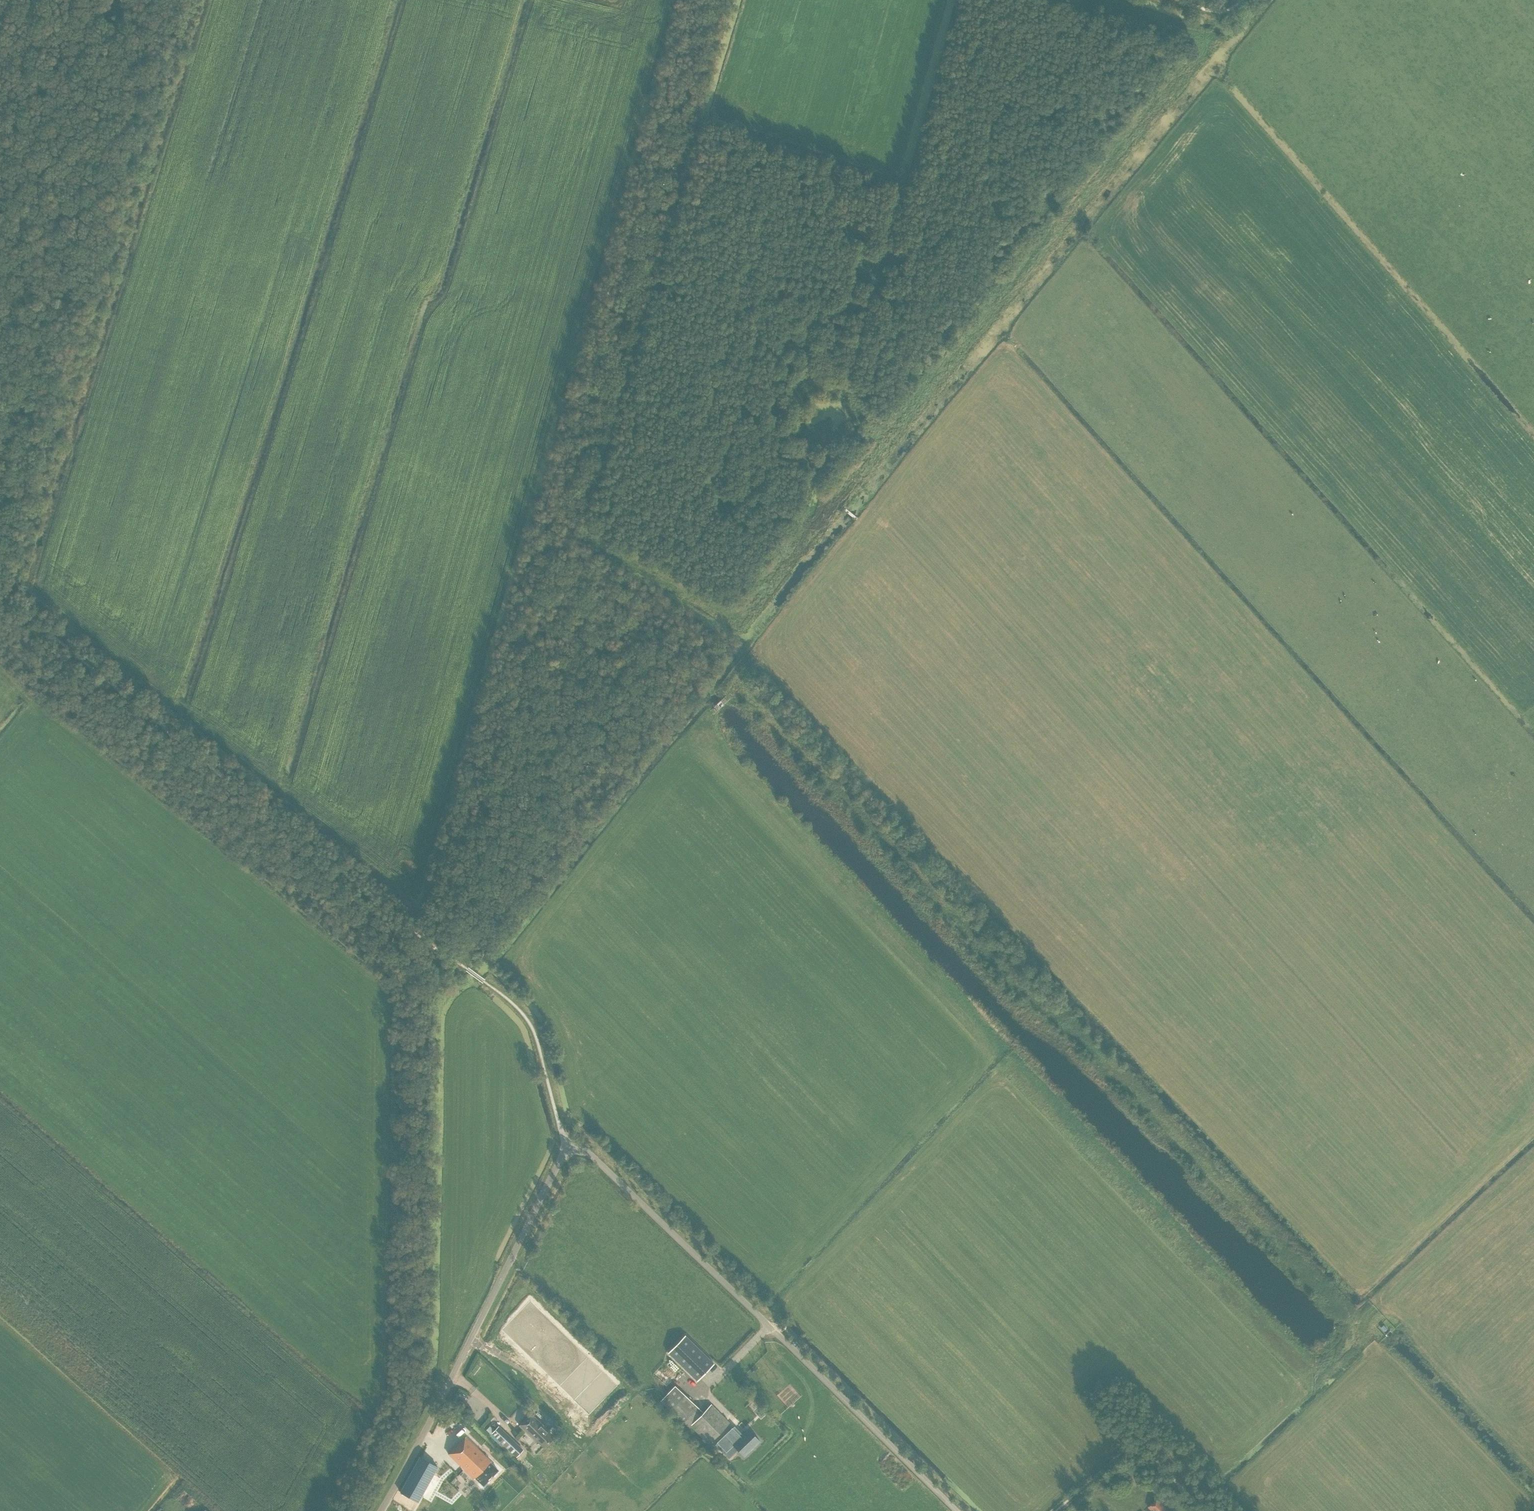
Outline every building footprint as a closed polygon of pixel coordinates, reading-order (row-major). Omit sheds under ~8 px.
[(722,708),(732,698),(728,693),(718,703),(722,708)] [(713,1335),(717,1326),(711,1324),(708,1333),(713,1335)] [(685,1335),(668,1352),(697,1380),(714,1363),(685,1335)] [(675,1385),(660,1401),(690,1429),(692,1427),(709,1443),(729,1422),(711,1405),(704,1412),(675,1385)] [(537,1442),(544,1448),(554,1437),(548,1431),(549,1430),(531,1413),(519,1425),(537,1442)] [(524,1450),(515,1441),(499,1425),(491,1433),(516,1458),(524,1450)] [(733,1445),(744,1456),(760,1441),(749,1429),(742,1436),(736,1431),(726,1441),(731,1446),(733,1445)] [(465,1436),(448,1454),(476,1482),(476,1481),(483,1487),(499,1471),(490,1463),(491,1462),(465,1436)] [(487,1438),(480,1446),(495,1459),(502,1451),(487,1438)] [(420,1457),(400,1492),(418,1502),(438,1467),(420,1457)] [(457,1479),(461,1473),(455,1469),(451,1475),(457,1479)] [(1149,1507),(1152,1510),(1169,1510),(1158,1499),(1149,1507)]
